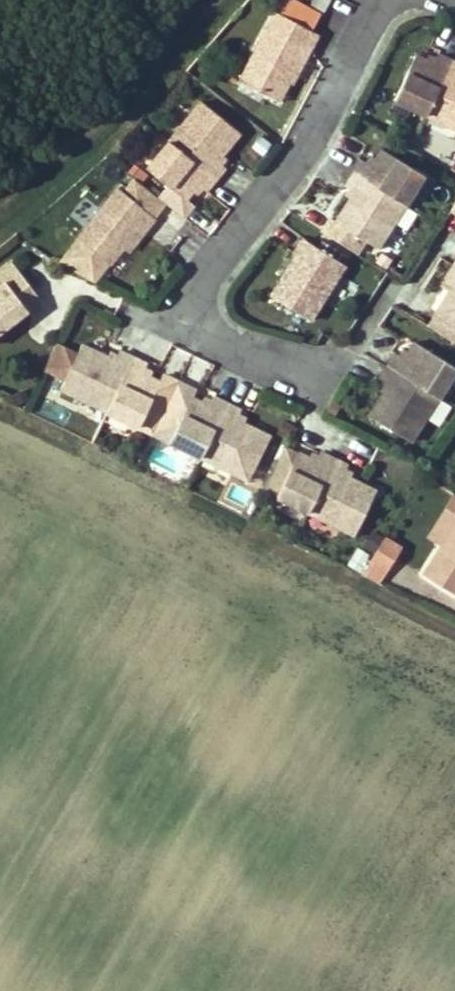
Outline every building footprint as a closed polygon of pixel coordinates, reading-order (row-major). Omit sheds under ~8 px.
[(316,33),(310,30),(273,10),(238,77),(271,95),(278,84),(283,87),(285,82),(304,47),(308,49),(309,47),(316,33)] [(289,84),(308,49),(304,47),(285,82),(289,84)] [(413,55),(393,98),(454,128),(454,61),(437,53),(435,57),(431,64),(423,60),(413,55)] [(426,53),(423,60),(431,64),(435,57),(426,53)] [(277,98),(283,87),(278,84),(271,95),(277,98)] [(194,182),(199,187),(203,190),(214,178),(223,167),(219,164),(212,159),(219,152),(236,132),(199,100),(144,166),(181,198),(190,188),(194,182)] [(342,183),(347,187),(353,190),(348,198),(333,221),(329,219),(323,229),(351,247),(357,236),(375,248),(421,174),(379,148),(373,157),(369,165),(362,161),(358,158),(342,183)] [(224,156),(219,152),(212,159),(219,164),(224,156)] [(362,161),(369,165),(373,157),(366,153),(362,161)] [(190,188),(195,192),(199,187),(194,182),(190,188)] [(347,187),(342,194),(348,198),(353,190),(347,187)] [(150,214),(116,189),(77,239),(106,261),(118,245),(134,224),(139,228),(150,214)] [(124,249),(139,228),(134,224),(118,245),(124,249)] [(294,253),(270,290),(308,315),(340,265),(300,239),(292,252),(294,253)] [(442,275),(445,278),(451,281),(447,290),(433,313),(454,327),(454,255),(442,275)] [(0,268),(0,322),(2,321),(4,324),(24,309),(21,305),(34,295),(8,262),(0,268)] [(445,278),(440,286),(447,290),(451,281),(445,278)] [(390,351),(374,377),(378,380),(384,383),(379,391),(365,414),(407,440),(434,397),(453,367),(411,341),(405,350),(400,357),(394,353),(390,351)] [(143,360),(117,347),(114,352),(111,358),(104,354),(78,342),(57,386),(135,425),(157,380),(146,375),(138,371),(141,364),(143,360)] [(394,353),(400,357),(405,350),(399,346),(394,353)] [(111,358),(114,352),(107,348),(104,354),(111,358)] [(141,364),(138,371),(146,375),(149,369),(141,364)] [(378,380),(374,388),(379,391),(384,383),(378,380)] [(239,408),(212,395),(211,399),(207,406),(199,402),(189,397),(167,441),(198,455),(244,478),(265,435),(240,423),(233,419),(238,412),(239,408)] [(207,406),(211,399),(202,395),(199,402),(207,406)] [(436,396),(427,418),(441,423),(449,401),(436,396)] [(238,412),(233,419),(240,423),(243,415),(238,412)] [(332,457),(317,449),(315,454),(312,460),(305,457),(295,451),(273,496),(306,512),(349,533),(372,489),(347,476),(341,473),(344,468),(346,463),(332,457)] [(312,460),(315,454),(308,450),(305,457),(312,460)] [(344,468),(341,473),(347,476),(350,471),(344,468)] [(436,545),(454,516),(454,515),(442,507),(424,538),(436,545)] [(436,545),(419,574),(454,596),(454,516),(436,545)] [(383,570),(396,550),(379,540),(366,560),(383,570)]
